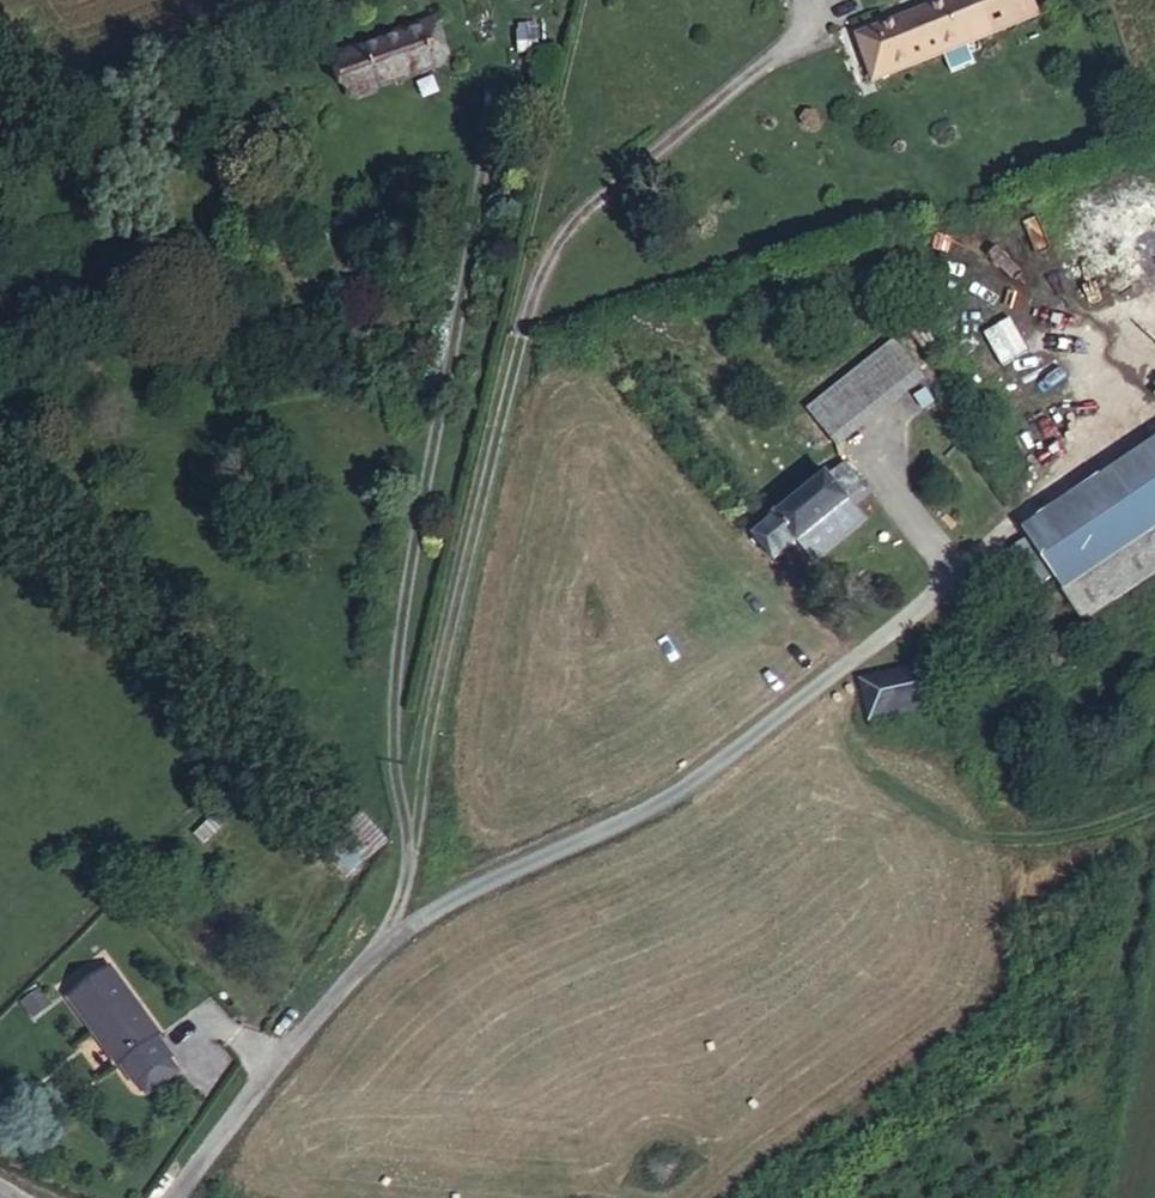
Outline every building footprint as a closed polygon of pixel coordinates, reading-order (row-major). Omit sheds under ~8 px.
[(991,29),(978,0),(949,0),(859,37),(873,78),(991,29)] [(1037,10),(1033,0),(978,0),(991,29),(1037,10)] [(1037,10),(1062,0),(1033,0),(1037,10)] [(435,46),(446,42),(438,19),(426,23),(428,28),(341,59),(354,95),(442,64),(435,46)] [(1099,311),(1120,280),(1031,219),(1011,248),(1010,249),(1099,311)] [(1154,346),(1154,306),(1124,284),(1097,323),(1147,357),(1154,346)] [(892,338),(804,407),(836,448),(924,378),(892,338)] [(1023,530),(1063,589),(1075,581),(1154,527),(1154,441),(1023,530)] [(861,491),(864,488),(844,463),(753,535),(775,560),(861,491)] [(1075,581),(1063,589),(1084,620),(1154,573),(1154,527),(1075,581)] [(919,667),(930,718),(951,714),(938,663),(919,667)] [(872,731),(930,718),(919,667),(861,679),(872,731)] [(355,870),(389,843),(362,815),(331,843),(355,870)] [(139,1082),(169,1059),(173,1057),(157,1036),(160,1034),(111,968),(69,999),(118,1066),(120,1064),(136,1085),(139,1082)] [(178,1071),(169,1059),(139,1082),(148,1094),(178,1071)]
